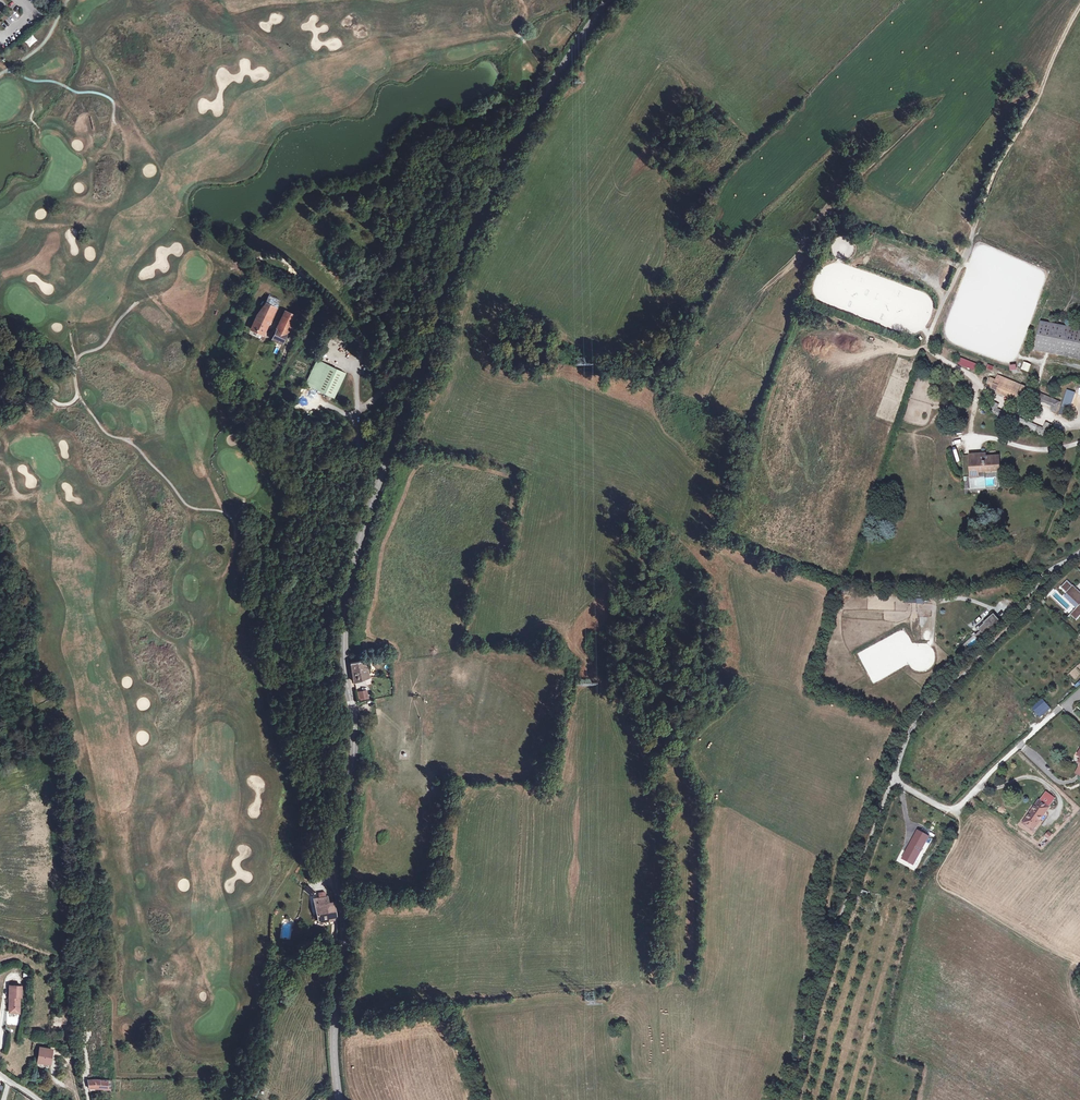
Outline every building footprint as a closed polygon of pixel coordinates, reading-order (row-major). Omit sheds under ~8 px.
[(33,35),(24,41),(29,47),(37,41),(33,35)] [(256,311),(247,330),(255,333),(266,313),(257,309),(256,311)] [(1041,322),(1035,350),(1079,360),(1079,330),(1041,322)] [(274,325),(265,342),(275,347),(284,330),(274,325)] [(317,359),(303,384),(331,399),(345,374),(317,359)] [(1028,372),(1031,364),(1023,361),(1020,369),(1028,372)] [(1023,404),(1027,393),(1031,395),(1033,391),(998,376),(996,380),(1000,382),(997,390),(1017,399),(1016,402),(1020,403),(1023,404)] [(1069,417),(1074,391),(1064,390),(1060,415),(1069,417)] [(1060,402),(1033,391),(1031,395),(1055,405),(1053,411),(1057,412),(1060,402)] [(1006,415),(995,410),(998,404),(993,402),(988,412),(993,414),(1004,419),(1006,415)] [(1019,407),(1020,403),(1016,402),(1015,402),(1007,420),(1046,437),(1051,425),(1047,423),(1044,431),(1015,419),(1020,408),(1019,407)] [(1040,410),(1033,407),(1030,414),(1037,417),(1040,410)] [(985,478),(985,472),(978,473),(978,476),(971,477),(970,459),(977,459),(977,455),(962,456),(964,489),(986,488),(986,486),(977,487),(977,479),(985,478)] [(977,459),(970,459),(971,477),(978,476),(978,473),(985,472),(999,471),(998,457),(977,459)] [(1067,581),(1061,588),(1079,605),(1070,615),(1076,620),(1079,616),(1079,593),(1067,581)] [(986,637),(1001,624),(993,615),(985,623),(986,623),(979,629),(986,637)] [(979,633),(964,643),(967,648),(983,638),(979,633)] [(390,663),(390,654),(381,655),(381,663),(390,663)] [(369,677),(364,660),(350,663),(353,682),(369,677)] [(1039,718),(1050,709),(1042,699),(1031,708),(1039,718)] [(1033,830),(1049,808),(1047,806),(1053,798),(1046,793),(1040,801),(1039,801),(1023,823),(1033,830)] [(929,837),(918,831),(904,858),(914,863),(929,837)] [(336,917),(334,902),(329,903),(328,896),(314,899),(317,915),(313,916),(314,920),(336,917)] [(20,1007),(20,996),(21,996),(22,985),(10,985),(9,1012),(16,1012),(16,1007),(20,1007)] [(62,1020),(62,1017),(54,1016),(53,1027),(56,1027),(61,1028),(62,1020)] [(100,1051),(100,1036),(90,1036),(90,1051),(100,1051)] [(50,1063),(52,1049),(41,1047),(39,1061),(50,1063)] [(108,1088),(108,1079),(95,1079),(88,1080),(89,1088),(96,1087),(108,1088)] [(258,1094),(262,1086),(257,1084),(253,1091),(258,1094)]
